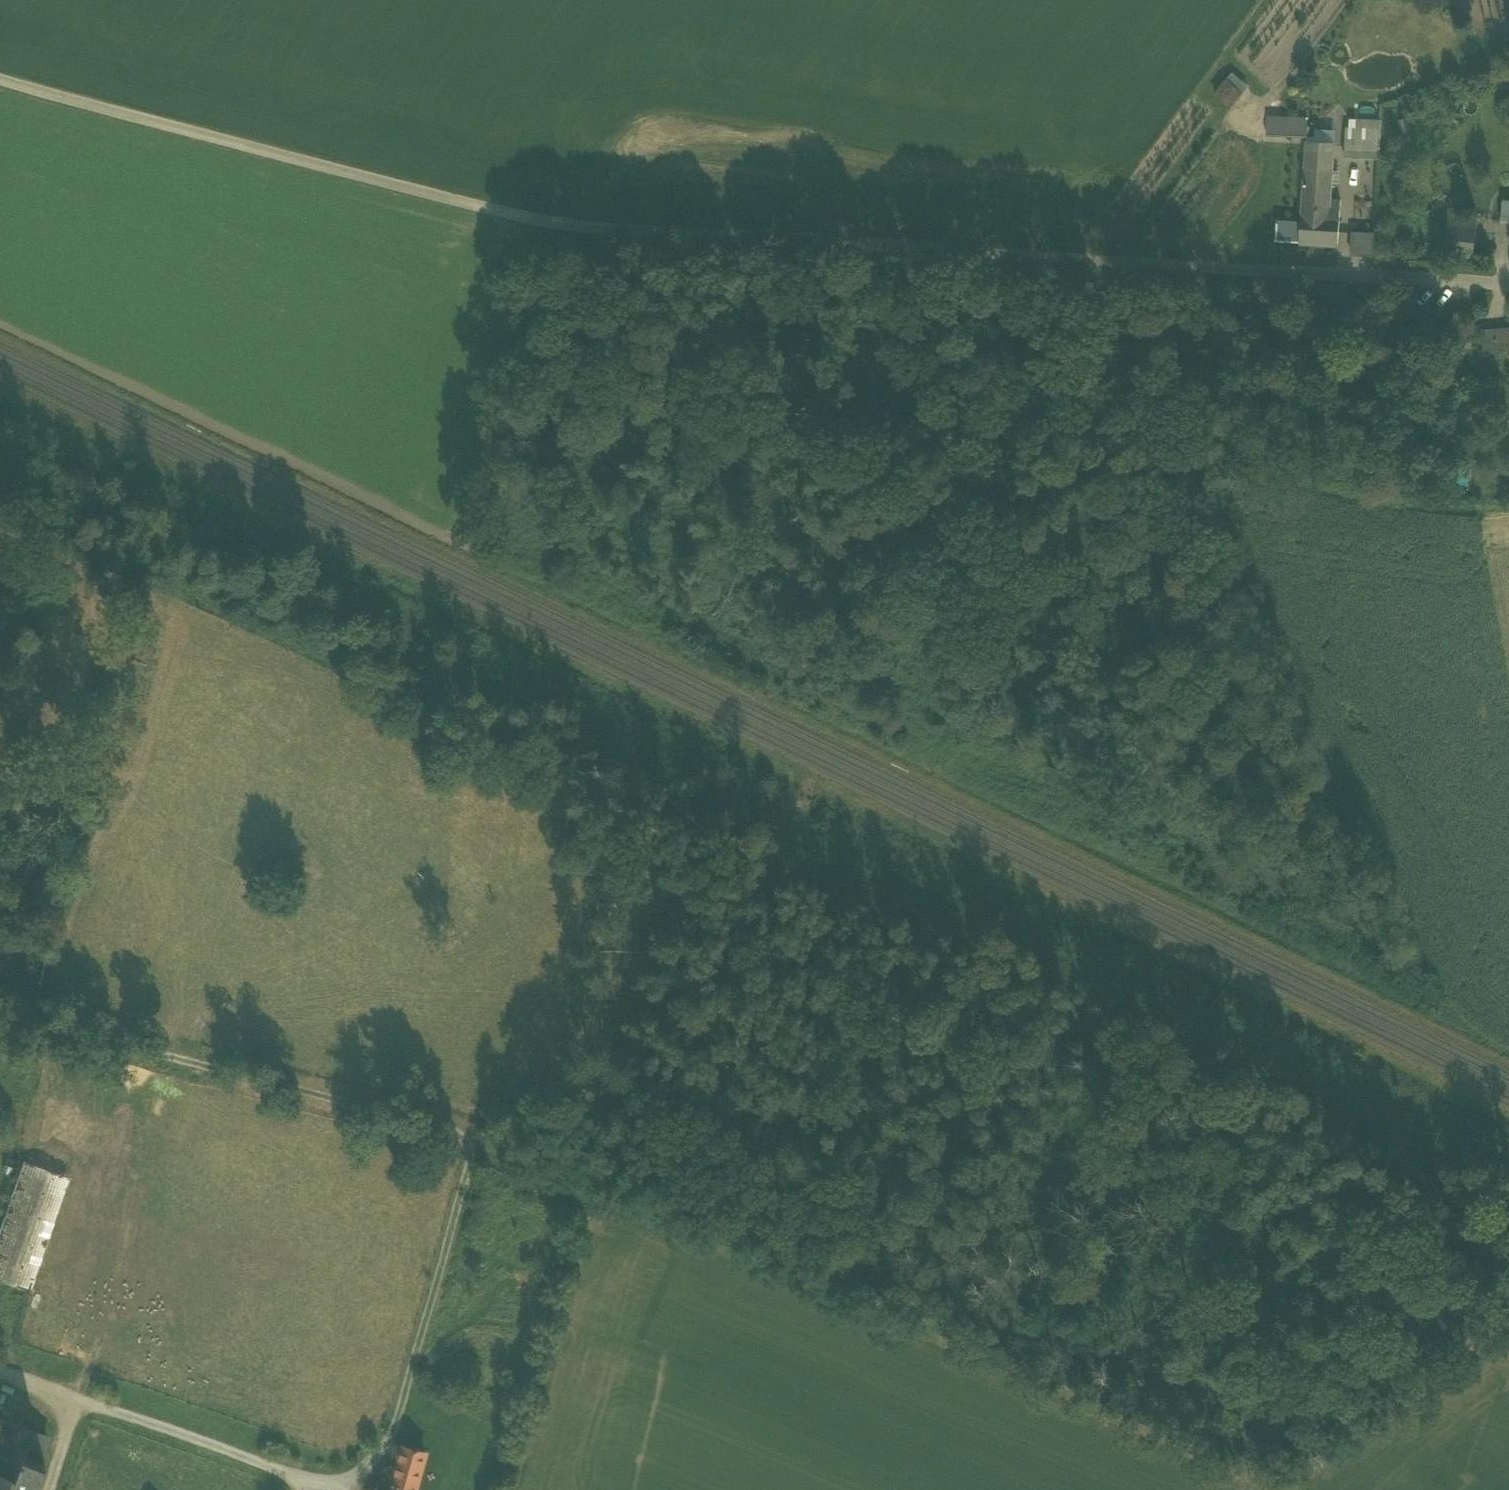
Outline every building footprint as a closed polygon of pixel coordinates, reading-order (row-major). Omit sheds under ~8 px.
[(1229,106),(1248,85),(1234,72),(1215,94),(1229,106)] [(1267,135),(1307,138),(1308,119),(1269,116),(1267,135)] [(1355,119),(1354,130),(1381,130),(1382,120),(1355,119)] [(1315,138),(1307,138),(1307,144),(1335,145),(1336,130),(1315,129),(1315,138)] [(1345,158),(1380,158),(1381,130),(1354,130),(1346,130),(1345,158)] [(1307,144),(1302,223),(1301,241),(1338,244),(1341,200),(1331,199),(1335,145),(1307,144)] [(1448,213),(1447,226),(1473,229),(1474,216),(1448,213)] [(1277,240),(1301,241),(1302,223),(1278,221),(1277,240)] [(1444,252),(1470,255),(1473,229),(1447,226),(1444,252)] [(1351,255),(1375,257),(1376,233),(1352,231),(1351,255)] [(1508,332),(1508,327),(1484,328),(1486,350),(1505,349),(1503,333),(1508,332)] [(0,1232),(0,1279),(31,1289),(69,1176),(24,1161),(0,1232)] [(14,1476),(22,1454),(38,1460),(47,1435),(7,1420),(0,1440),(0,1470),(14,1476)] [(425,1452),(402,1446),(390,1489),(414,1489),(425,1452)] [(45,1462),(38,1460),(22,1454),(14,1476),(35,1484),(36,1485),(45,1462)] [(35,1484),(14,1476),(0,1470),(0,1489),(33,1489),(35,1484)]
